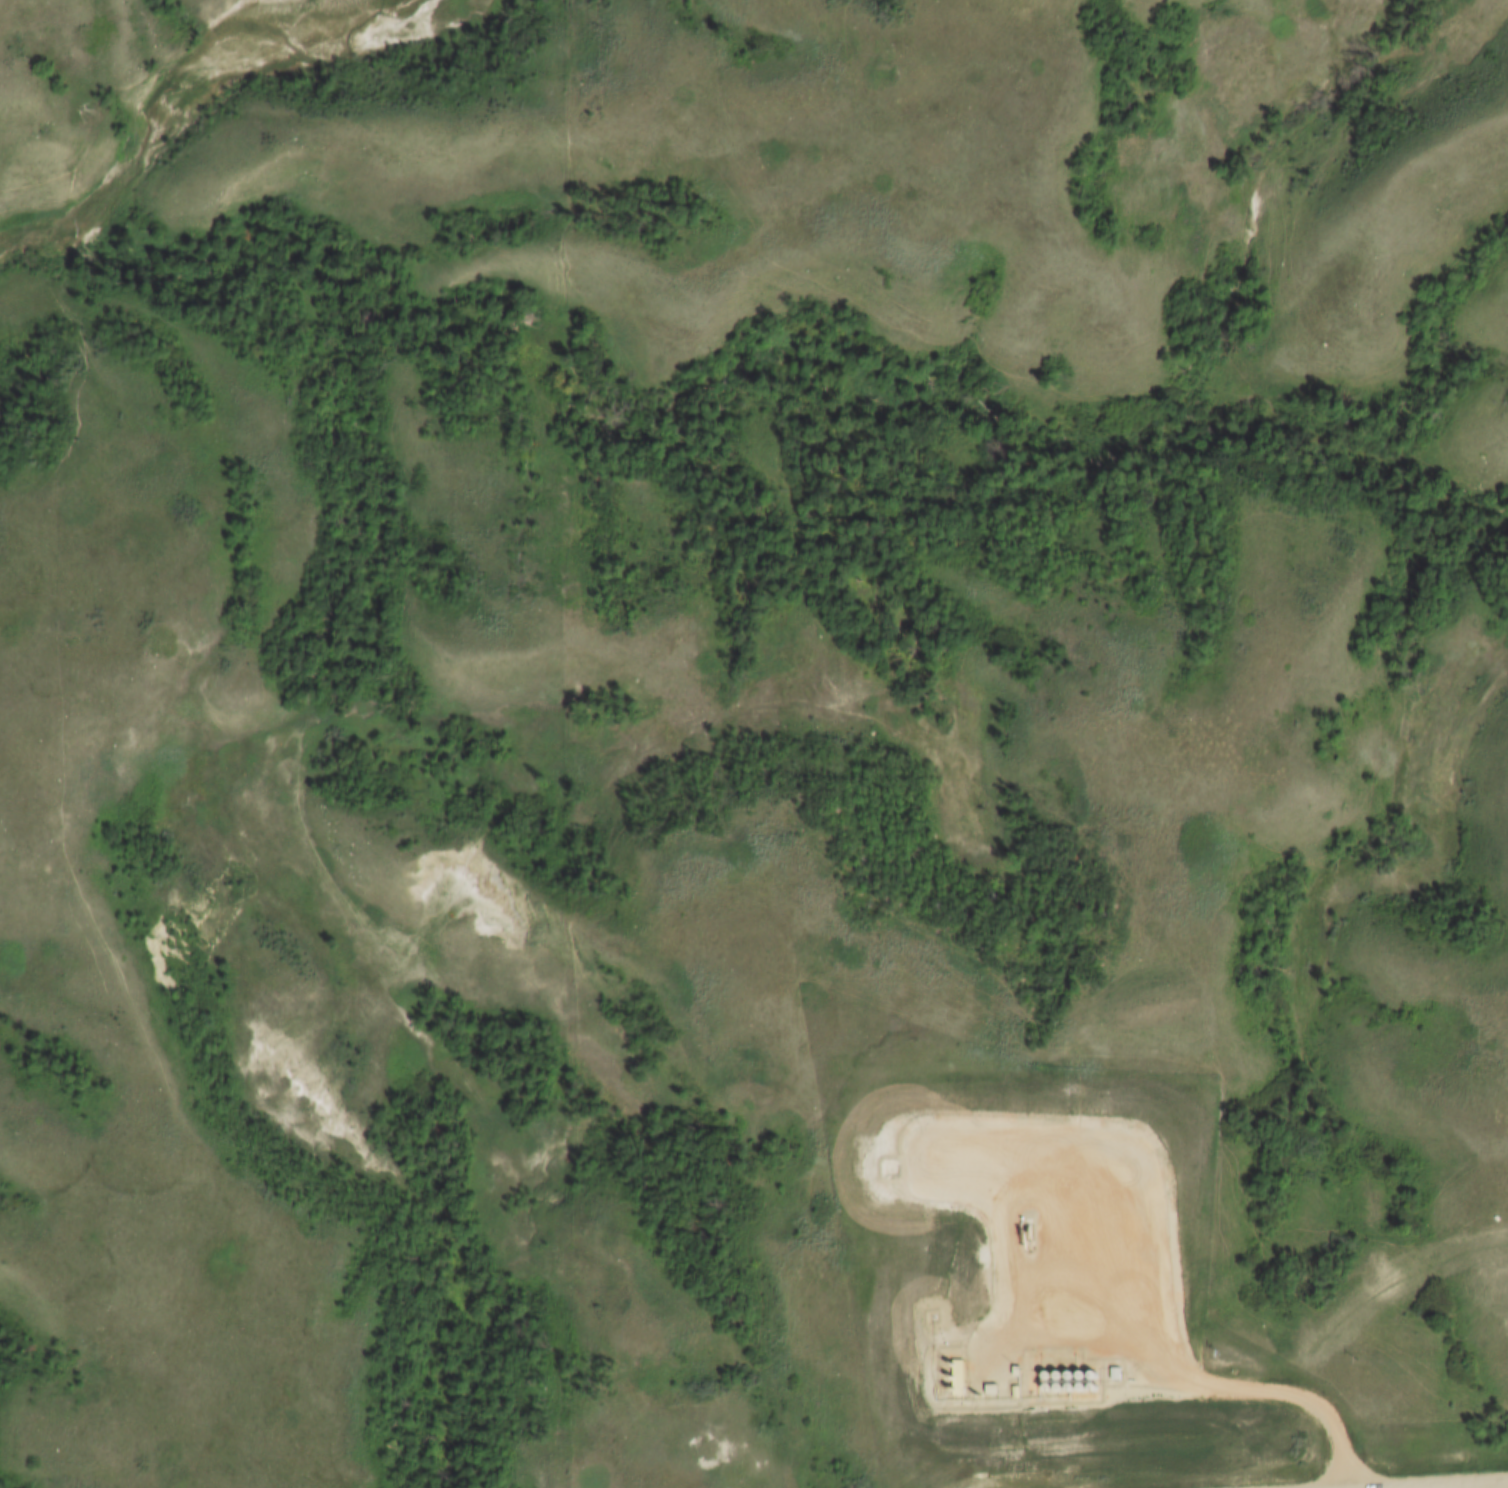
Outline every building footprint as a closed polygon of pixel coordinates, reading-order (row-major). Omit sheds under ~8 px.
[(1047,1359),(1046,1360),(1044,1360),(1043,1359),(1042,1359),(1041,1358),(1041,1356),(1041,1355),(1041,1354),(1042,1352),(1043,1352),(1045,1351),(1046,1352),(1047,1352),(1048,1353),(1049,1354),(1049,1356),(1049,1357),(1048,1358),(1047,1359)] [(1060,1359),(1059,1360),(1058,1360),(1056,1359),(1055,1358),(1054,1357),(1054,1356),(1054,1355),(1054,1353),(1055,1352),(1057,1351),(1058,1351),(1059,1351),(1061,1352),(1062,1353),(1062,1354),(1062,1356),(1062,1357),(1061,1358),(1060,1359)] [(1072,1360),(1071,1360),(1069,1360),(1068,1360),(1067,1359),(1066,1358),(1066,1356),(1066,1355),(1066,1354),(1067,1353),(1068,1352),(1070,1352),(1071,1352),(1072,1352),(1073,1353),(1074,1355),(1074,1356),(1074,1357),(1073,1359),(1072,1360)] [(1110,1363),(1120,1363),(1120,1375),(1111,1375),(1110,1363)] [(1073,1373),(1072,1373),(1071,1373),(1069,1373),(1068,1372),(1067,1371),(1067,1370),(1067,1368),(1067,1367),(1068,1366),(1069,1365),(1071,1365),(1072,1365),(1074,1366),(1075,1367),(1075,1368),(1075,1369),(1075,1371),(1074,1372),(1073,1373)] [(1050,1374),(1048,1375),(1047,1375),(1046,1374),(1044,1374),(1044,1373),(1043,1371),(1043,1370),(1044,1369),(1045,1367),(1046,1367),(1047,1366),(1049,1367),(1050,1367),(1051,1368),(1052,1369),(1052,1371),(1051,1372),(1051,1373),(1050,1374)] [(1062,1374),(1061,1375),(1059,1375),(1058,1374),(1057,1373),(1056,1372),(1055,1371),(1055,1370),(1056,1368),(1057,1367),(1058,1366),(1059,1366),(1061,1366),(1062,1367),(1063,1368),(1064,1369),(1064,1371),(1064,1372),(1063,1373),(1062,1374)] [(1085,1374),(1084,1375),(1083,1375),(1081,1374),(1080,1374),(1079,1373),(1079,1371),(1079,1370),(1079,1369),(1080,1367),(1082,1367),(1083,1366),(1084,1367),(1086,1367),(1087,1368),(1087,1369),(1087,1371),(1087,1372),(1086,1373),(1085,1374)] [(1097,1374),(1096,1375),(1094,1375),(1093,1374),(1092,1374),(1091,1373),(1091,1371),(1091,1370),(1091,1369),(1092,1367),(1093,1367),(1095,1366),(1096,1367),(1097,1367),(1098,1368),(1099,1369),(1099,1371),(1099,1372),(1098,1373),(1097,1374)] [(1097,1385),(1095,1386),(1094,1386),(1093,1385),(1091,1384),(1091,1383),(1090,1382),(1090,1381),(1091,1379),(1092,1378),(1093,1377),(1094,1377),(1096,1377),(1097,1378),(1098,1379),(1099,1380),(1099,1382),(1098,1383),(1098,1384),(1097,1385)] [(1051,1386),(1049,1387),(1048,1387),(1047,1386),(1045,1386),(1045,1385),(1044,1383),(1044,1382),(1045,1381),(1046,1379),(1047,1379),(1048,1378),(1050,1379),(1051,1379),(1052,1380),(1053,1381),(1053,1383),(1052,1384),(1052,1385),(1051,1386)] [(1063,1386),(1061,1387),(1060,1387),(1059,1386),(1057,1386),(1057,1385),(1056,1383),(1056,1382),(1057,1381),(1058,1379),(1059,1379),(1060,1378),(1062,1379),(1063,1379),(1064,1380),(1065,1381),(1065,1383),(1064,1384),(1064,1385),(1063,1386)] [(1074,1386),(1073,1387),(1071,1387),(1070,1386),(1069,1385),(1068,1384),(1068,1383),(1068,1382),(1068,1380),(1069,1379),(1070,1378),(1072,1378),(1073,1378),(1074,1379),(1075,1380),(1076,1381),(1076,1383),(1076,1384),(1075,1385),(1074,1386)] [(1085,1386),(1084,1386),(1082,1386),(1081,1386),(1080,1385),(1079,1384),(1079,1382),(1079,1381),(1079,1380),(1080,1379),(1081,1378),(1083,1378),(1084,1378),(1085,1378),(1086,1379),(1087,1381),(1087,1382),(1087,1383),(1086,1385),(1085,1386)] [(982,1380),(995,1380),(995,1389),(982,1390),(982,1380)] [(1009,1381),(1017,1381),(1018,1393),(1009,1393),(1009,1381)]
